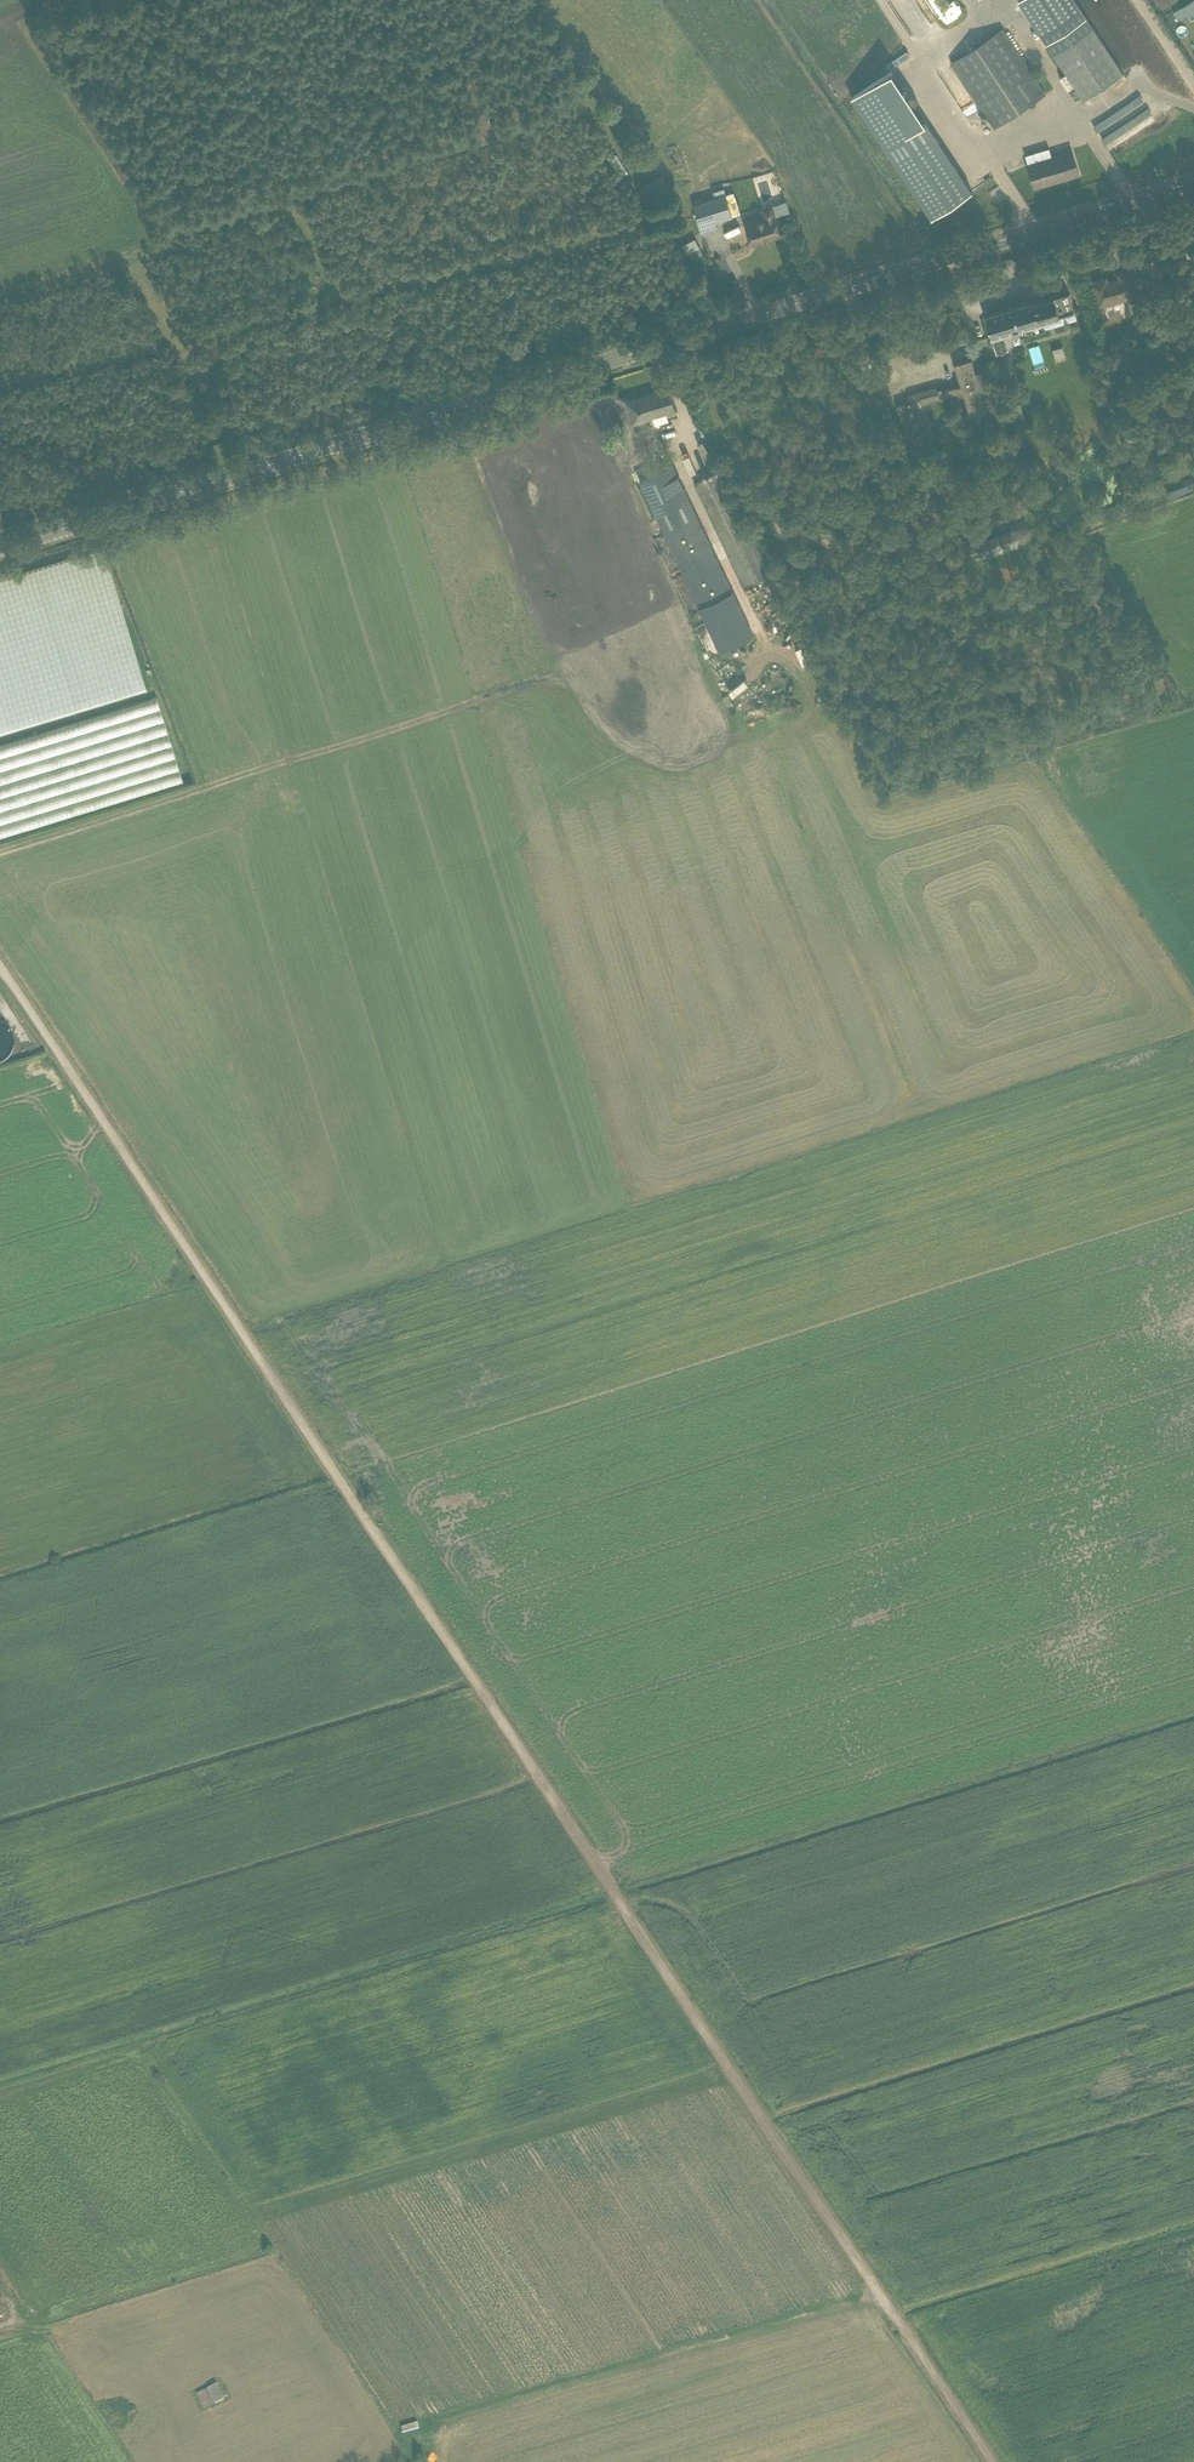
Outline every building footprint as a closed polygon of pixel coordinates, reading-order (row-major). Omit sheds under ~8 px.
[(943,0),(923,0),(934,19),(949,11),(943,0)] [(1124,73),(1074,0),(1018,0),(1066,73),(1060,77),(1068,89),(1074,85),(1075,88),(1072,91),(1076,97),(1080,94),(1083,99),(1124,73)] [(994,128),(1045,93),(1003,27),(951,63),(994,128)] [(972,189),(890,69),(849,97),(930,217),(972,189)] [(476,124),(491,120),(488,110),(484,111),(484,113),(474,116),(476,124)] [(1035,186),(1079,173),(1071,147),(1027,162),(1035,186)] [(620,176),(627,172),(616,153),(609,157),(620,176)] [(716,221),(733,216),(723,188),(713,191),(714,196),(700,201),(699,197),(692,200),(702,233),(718,228),(716,221)] [(751,244),(782,235),(776,215),(790,211),(786,200),(773,204),(761,208),(762,213),(743,219),(751,244)] [(1193,255),(1193,252),(1188,231),(1180,234),(1187,257),(1193,255)] [(694,257),(702,252),(694,238),(682,245),(686,253),(690,251),(694,257)] [(1091,281),(1102,318),(1108,317),(1105,305),(1140,294),(1133,269),(1119,273),(1120,277),(1106,282),(1105,277),(1091,281)] [(1036,290),(1048,285),(1044,273),(1031,278),(1036,290)] [(1041,321),(1062,315),(1061,314),(1074,310),(1068,291),(1035,301),(1034,299),(986,314),(993,334),(991,334),(996,352),(1009,349),(1004,333),(1020,328),(1022,335),(1043,328),(1041,321)] [(1152,345),(1162,353),(1170,344),(1160,336),(1152,345)] [(1109,359),(1119,356),(1116,345),(1105,348),(1109,359)] [(1018,348),(1022,367),(1031,365),(1026,346),(1018,348)] [(1101,370),(1108,367),(1102,351),(1095,353),(1101,370)] [(971,416),(988,411),(977,377),(981,376),(979,371),(976,372),(971,358),(954,363),(961,384),(943,390),(942,387),(937,389),(936,386),(919,391),(921,396),(920,396),(921,398),(897,405),(910,448),(908,449),(911,460),(917,458),(914,448),(934,441),(923,404),(940,398),(941,400),(946,399),(945,396),(963,391),(971,416)] [(667,417),(676,414),(668,386),(658,389),(659,391),(626,402),(633,424),(654,418),(656,425),(668,421),(667,417)] [(719,651),(753,635),(673,464),(639,480),(719,651)] [(745,652),(751,666),(759,662),(753,649),(745,652)] [(12,729),(5,702),(25,696),(26,701),(9,706),(14,724),(112,697),(108,680),(124,675),(117,652),(7,683),(0,685),(0,732),(12,729)] [(155,697),(0,744),(0,840),(181,785),(155,697)] [(754,2129),(744,2132),(746,2138),(755,2135),(754,2129)] [(188,2389),(194,2404),(215,2395),(209,2381),(188,2389)]
